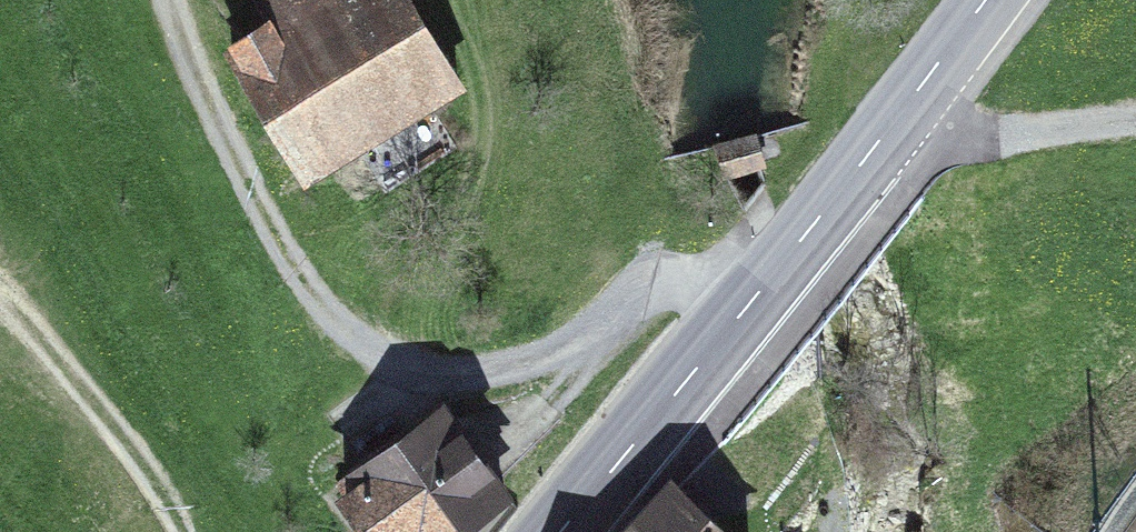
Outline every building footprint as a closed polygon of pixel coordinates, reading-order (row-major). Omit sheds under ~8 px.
[(390,0),(250,0),(269,30),(230,53),(305,176),(446,91),(390,0)] [(443,397),(347,467),(351,472),(330,487),(363,531),(457,531),(512,492),(443,397)] [(671,473),(616,531),(735,531),(671,473)]
